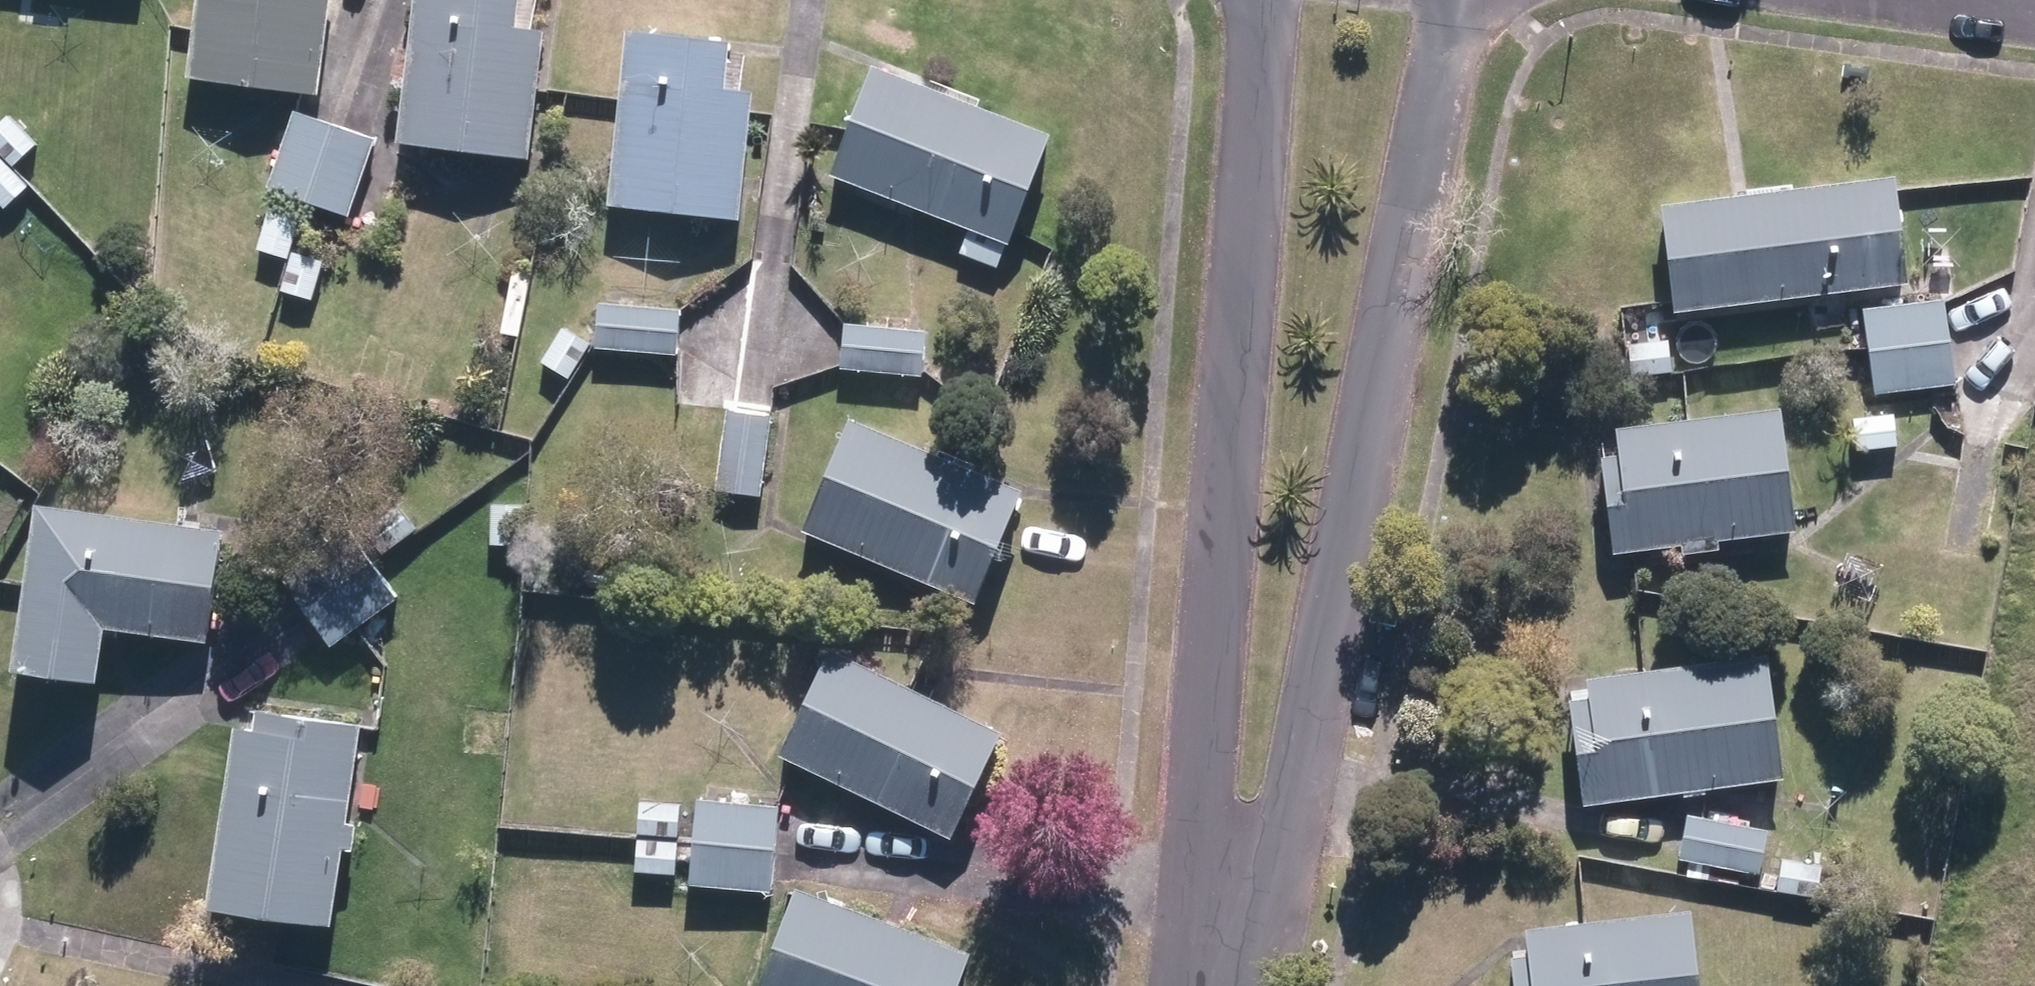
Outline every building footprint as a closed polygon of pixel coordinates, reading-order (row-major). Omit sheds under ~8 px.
[(196,77),(326,95),(339,0),(207,0),(196,77)] [(408,143),(536,160),(553,31),(531,28),(535,0),(427,0),(408,143)] [(617,204),(748,219),(762,92),(739,89),(745,42),(637,30),(617,204)] [(1062,135),(886,66),(842,177),(1020,245),(1062,135)] [(315,202),(344,124),(304,108),(274,186),(315,202)] [(15,117),(0,131),(0,146),(20,166),(42,144),(15,117)] [(344,124),(315,202),(352,216),(382,138),(344,124)] [(0,163),(0,198),(11,210),(34,186),(6,158),(0,163)] [(1687,304),(1922,276),(1910,187),(1908,170),(1673,199),(1687,304)] [(263,248),(292,259),(306,219),(275,210),(263,248)] [(1009,271),(1019,246),(976,229),(966,254),(1009,271)] [(288,291),(316,301),(329,263),(299,253),(288,291)] [(1872,308),(1878,350),(1959,341),(1954,298),(1872,308)] [(603,347),(682,354),(687,310),(607,301),(603,347)] [(933,331),(852,323),(849,369),(928,376),(933,331)] [(597,347),(568,327),(548,360),(576,379),(597,347)] [(1634,344),(1638,377),(1677,372),(1674,339),(1634,344)] [(1959,341),(1878,350),(1882,393),(1964,382),(1959,341)] [(1611,457),(1623,553),(1693,544),(1694,553),(1728,549),(1727,540),(1804,530),(1789,407),(1626,427),(1630,454),(1611,457)] [(779,417),(735,410),(723,490),(768,497),(779,417)] [(1900,414),(1860,419),(1863,450),(1903,445),(1900,414)] [(861,418),(813,531),(985,605),(1033,491),(861,418)] [(388,554),(420,529),(400,503),(368,527),(388,554)] [(216,644),(233,531),(47,505),(23,671),(106,683),(114,629),(216,644)] [(530,506),(497,505),(497,545),(529,546),(530,506)] [(313,612),(379,562),(352,528),(287,576),(313,612)] [(379,562),(313,612),(340,646),(405,598),(379,562)] [(840,650),(790,754),(961,837),(1011,733),(840,650)] [(1579,701),(1592,805),(1691,792),(1693,797),(1714,795),(1713,790),(1794,779),(1778,654),(1597,678),(1600,698),(1579,701)] [(361,815),(374,716),(272,704),(270,722),(249,718),(226,900),(289,908),(348,915),(358,840),(366,842),(370,817),(361,815)] [(707,799),(702,842),(783,849),(788,806),(707,799)] [(647,802),(644,833),(685,835),(686,806),(647,802)] [(1687,859),(1769,875),(1778,832),(1695,816),(1687,859)] [(683,843),(643,841),(641,872),(680,874),(683,843)] [(783,849),(702,842),(699,886),(779,893),(783,849)] [(1789,859),(1783,891),(1824,899),(1831,865),(1789,859)] [(775,985),(973,985),(988,947),(815,881),(775,985)] [(1526,985),(1710,985),(1701,914),(1540,932),(1543,955),(1522,958),(1526,985)]
